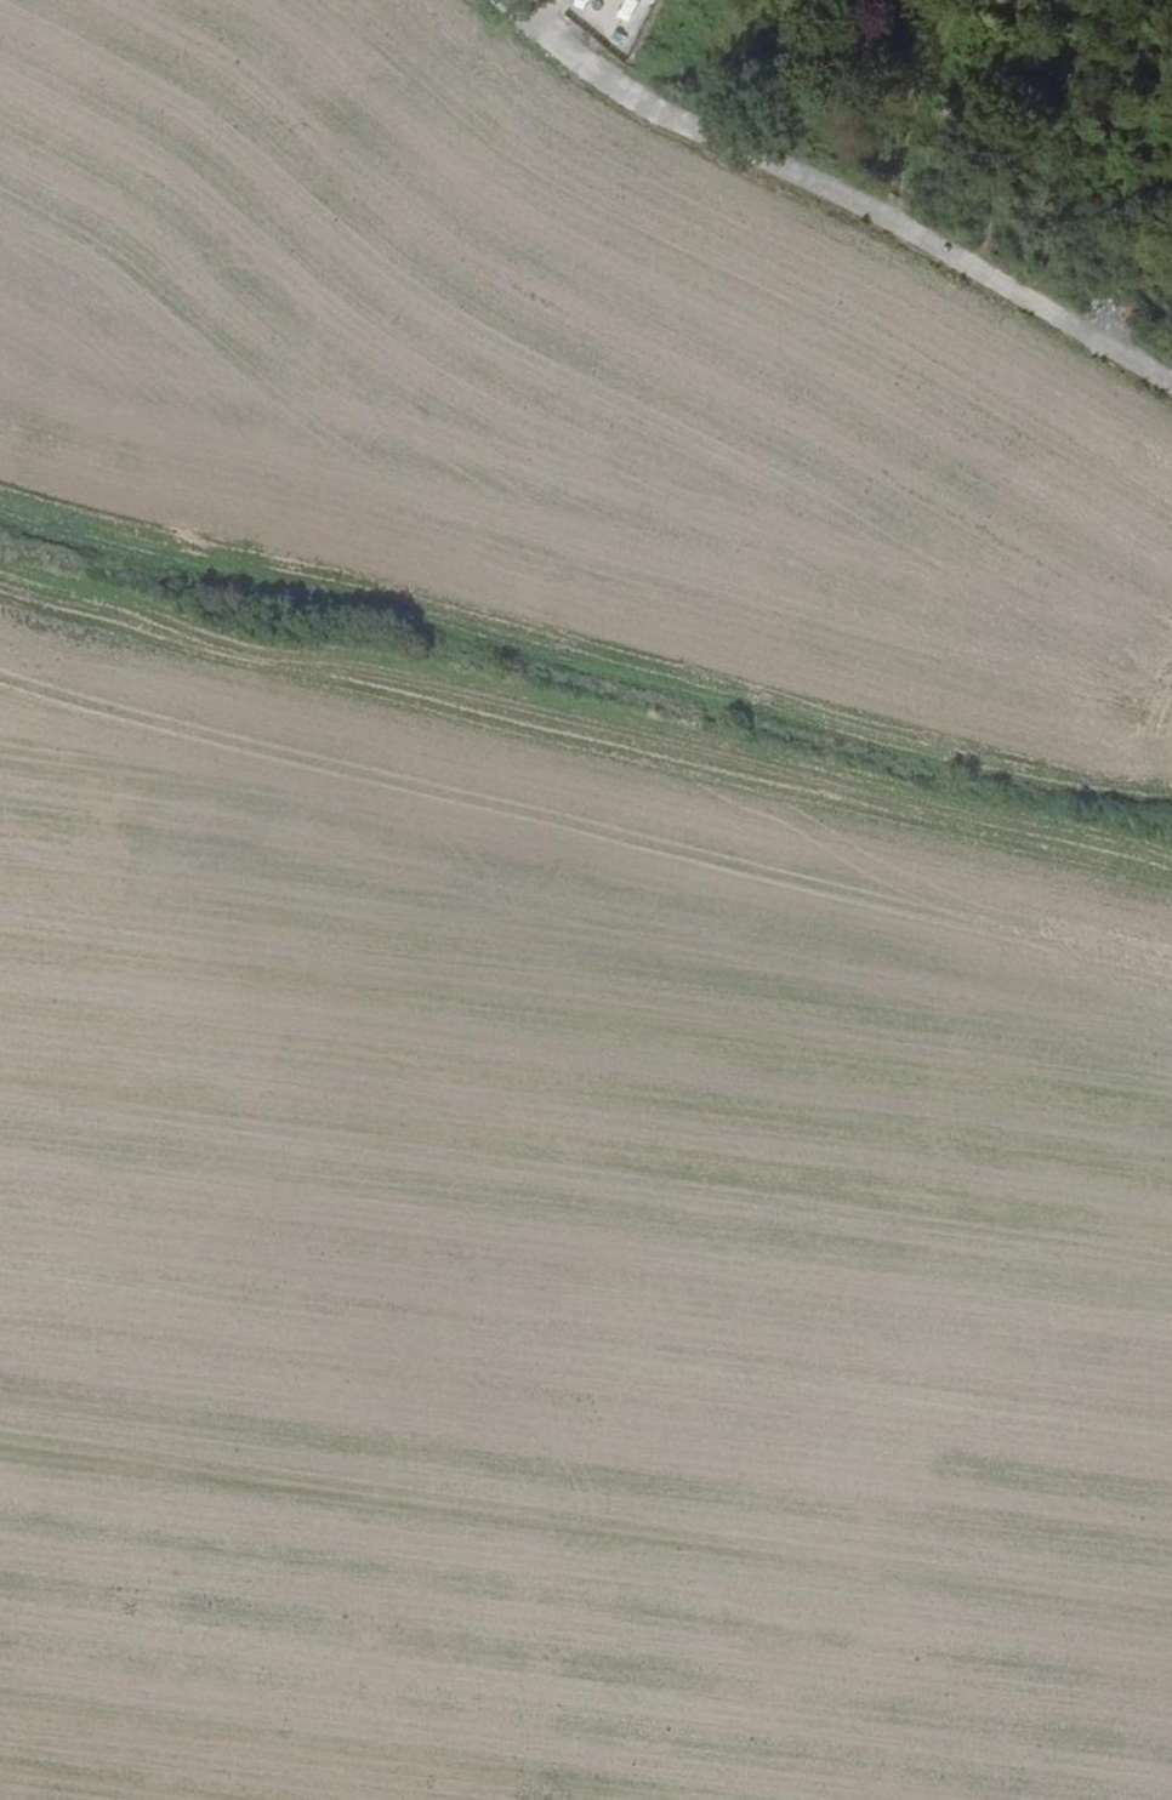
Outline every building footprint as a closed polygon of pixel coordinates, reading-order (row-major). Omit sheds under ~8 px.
[(567,19),(630,44),(647,0),(574,0),(567,19)]
